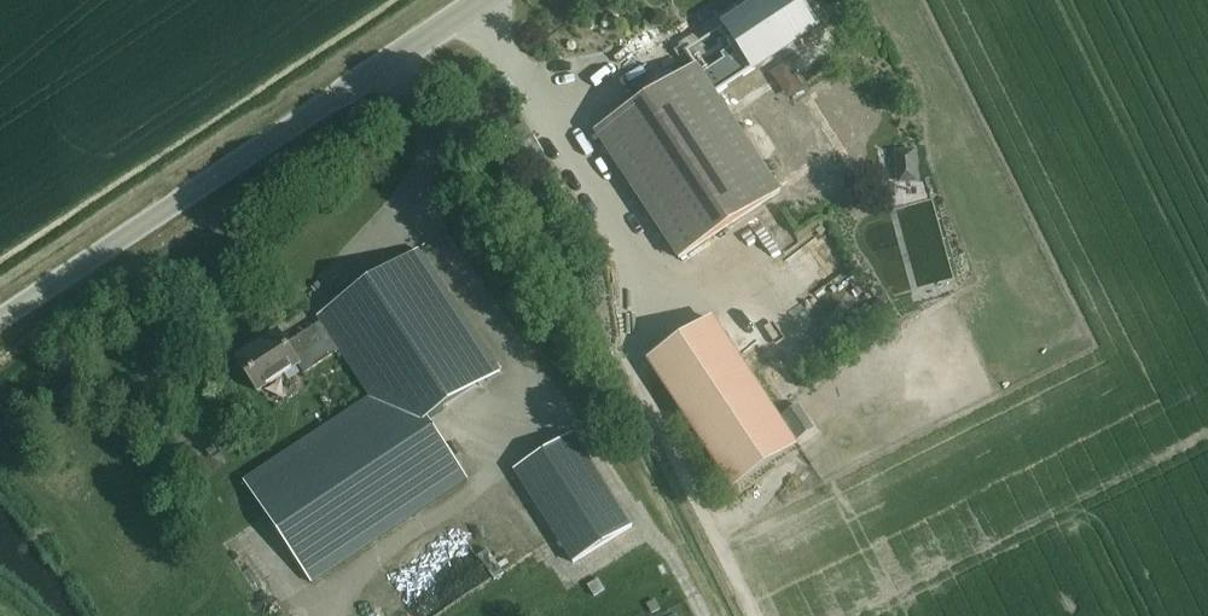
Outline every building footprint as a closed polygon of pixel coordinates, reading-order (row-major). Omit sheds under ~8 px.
[(803,0),(766,0),(754,7),(757,12),(722,35),(734,53),(746,71),(747,73),(765,61),(761,55),(779,44),(783,50),(820,25),(803,0)] [(734,53),(703,74),(698,66),(597,132),(680,258),(781,191),(715,92),(746,71),(734,53)] [(804,85),(826,76),(817,53),(795,62),(804,85)] [(528,121),(503,136),(522,168),(547,154),(528,121)] [(318,317),(321,321),(340,350),(370,397),(244,480),(311,582),(466,479),(427,420),(499,372),(419,251),(318,317)] [(340,350),(321,321),(286,345),(278,332),(237,359),(258,391),(298,365),(304,374),(340,350)] [(728,334),(661,376),(743,508),(810,466),(728,334)] [(571,564),(629,528),(572,435),(514,470),(571,564)]
